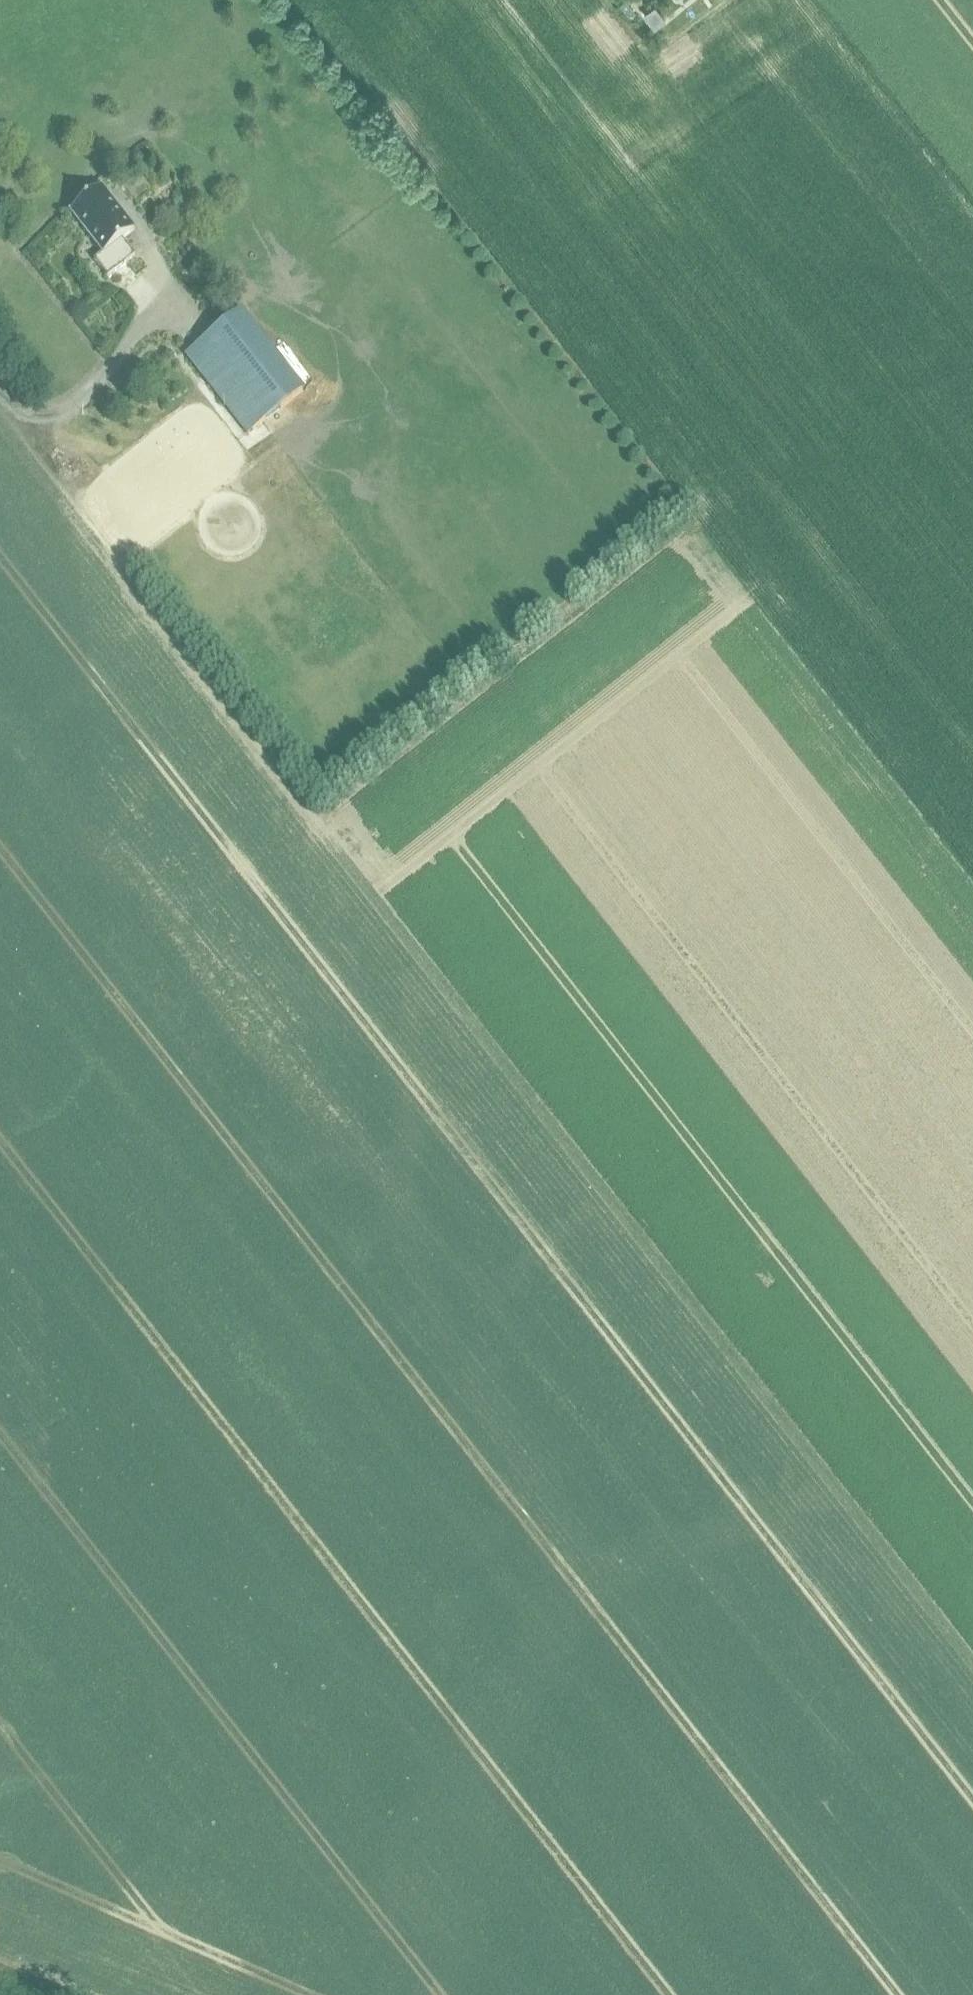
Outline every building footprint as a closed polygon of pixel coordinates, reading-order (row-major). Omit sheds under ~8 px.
[(72,213),(104,254),(134,230),(102,189),(72,213)] [(56,310),(50,303),(41,310),(47,317),(56,310)] [(187,355),(248,434),(303,391),(242,312),(187,355)]
